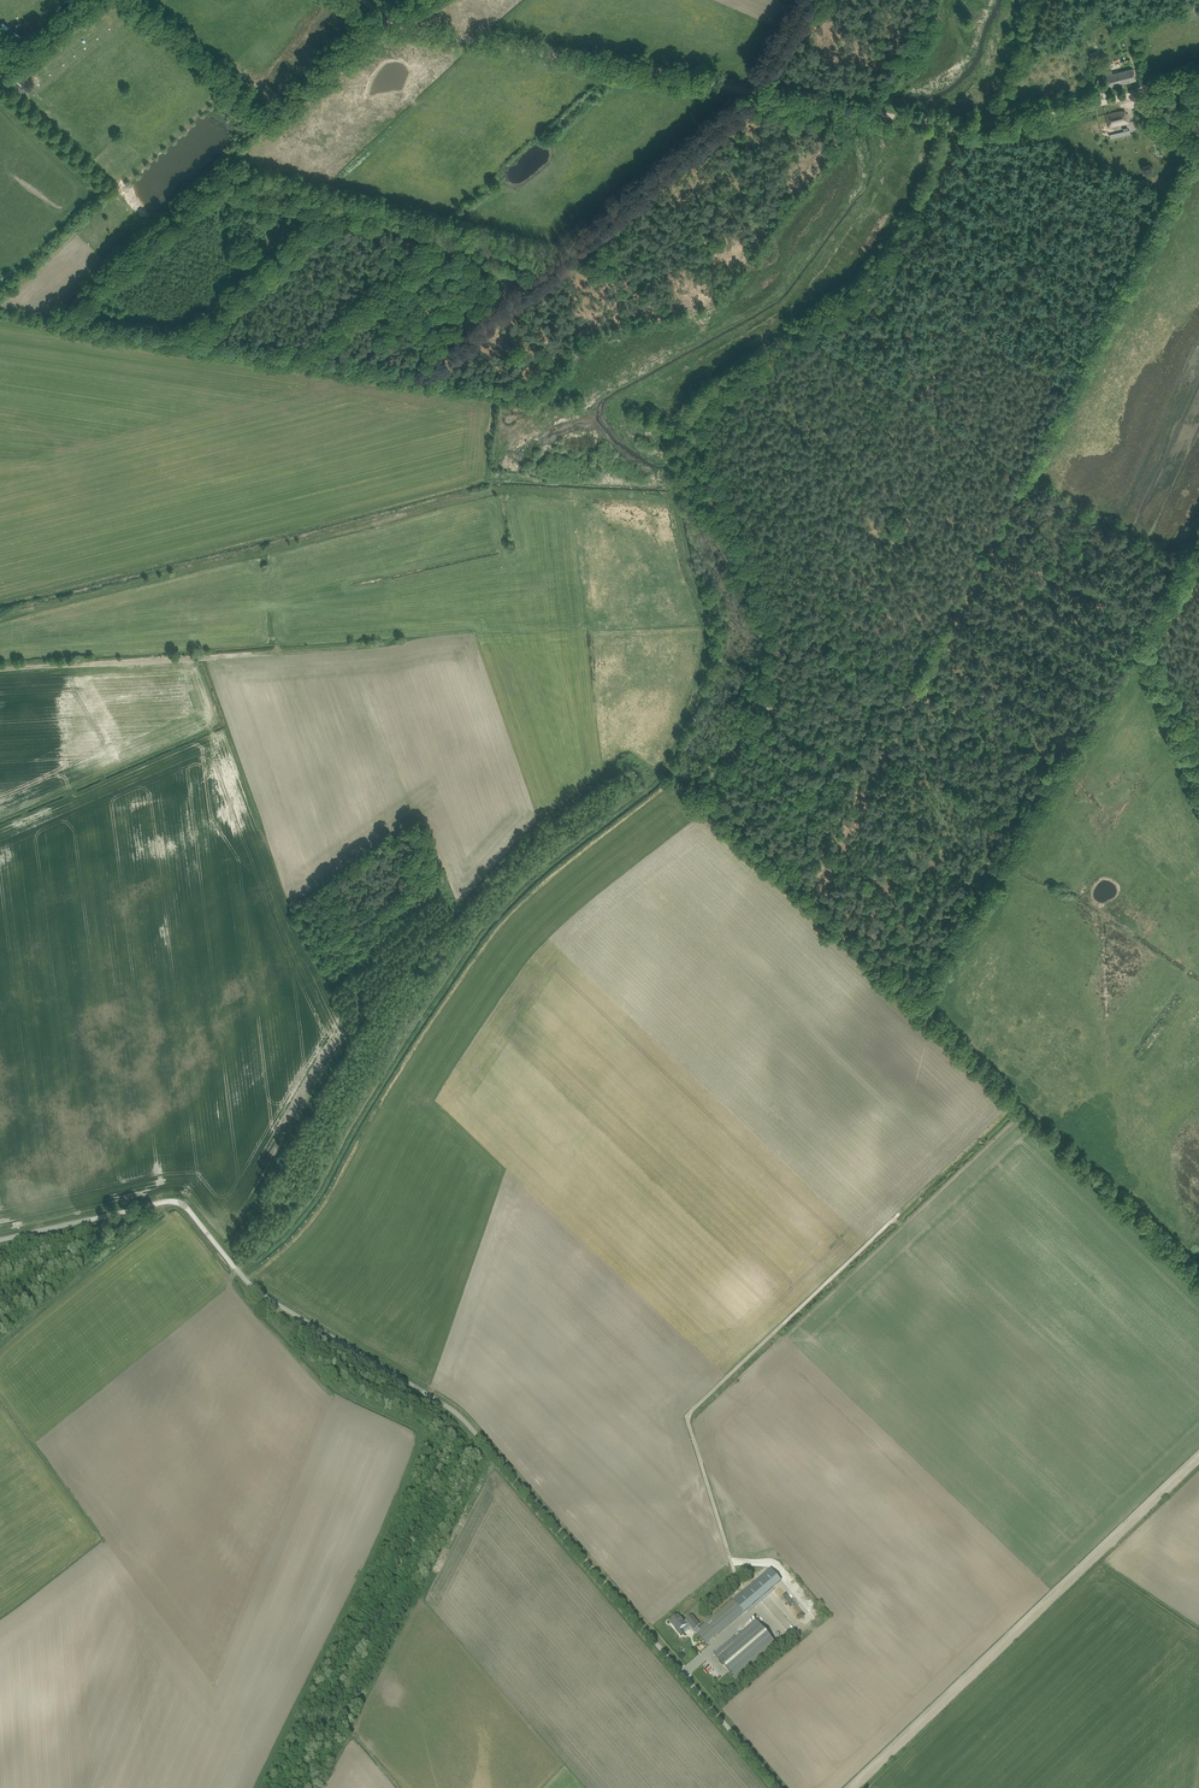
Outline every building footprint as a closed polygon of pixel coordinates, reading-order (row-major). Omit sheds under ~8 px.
[(103,16),(108,12),(103,5),(98,10),(103,16)] [(90,26),(95,21),(90,16),(85,20),(90,26)] [(77,36),(82,32),(77,26),(72,31),(77,36)] [(61,49),(57,43),(52,48),(56,53),(61,49)] [(1099,57),(1097,51),(1090,53),(1092,62),(1102,59),(1101,56),(1099,57)] [(44,54),(39,58),(43,64),(49,59),(44,54)] [(1112,71),(1105,73),(1109,87),(1136,80),(1133,69),(1112,74),(1112,71)] [(9,88),(19,97),(20,96),(25,92),(16,83),(15,82),(9,88)] [(1129,123),(1129,119),(1126,109),(1106,114),(1109,127),(1129,123)] [(800,1607),(780,1585),(773,1591),(799,1621),(809,1612),(806,1609),(804,1611),(800,1607)] [(701,1631),(697,1634),(705,1644),(710,1640),(715,1635),(716,1636),(744,1612),(734,1600),(699,1629),(701,1631)] [(678,1615),(669,1622),(675,1629),(681,1636),(684,1633),(685,1632),(682,1629),(688,1624),(696,1633),(695,1634),(696,1635),(697,1634),(701,1631),(699,1629),(697,1627),(699,1625),(692,1616),(684,1622),(678,1615)] [(735,1680),(740,1676),(777,1644),(756,1621),(735,1639),(734,1638),(714,1655),(735,1680)]
